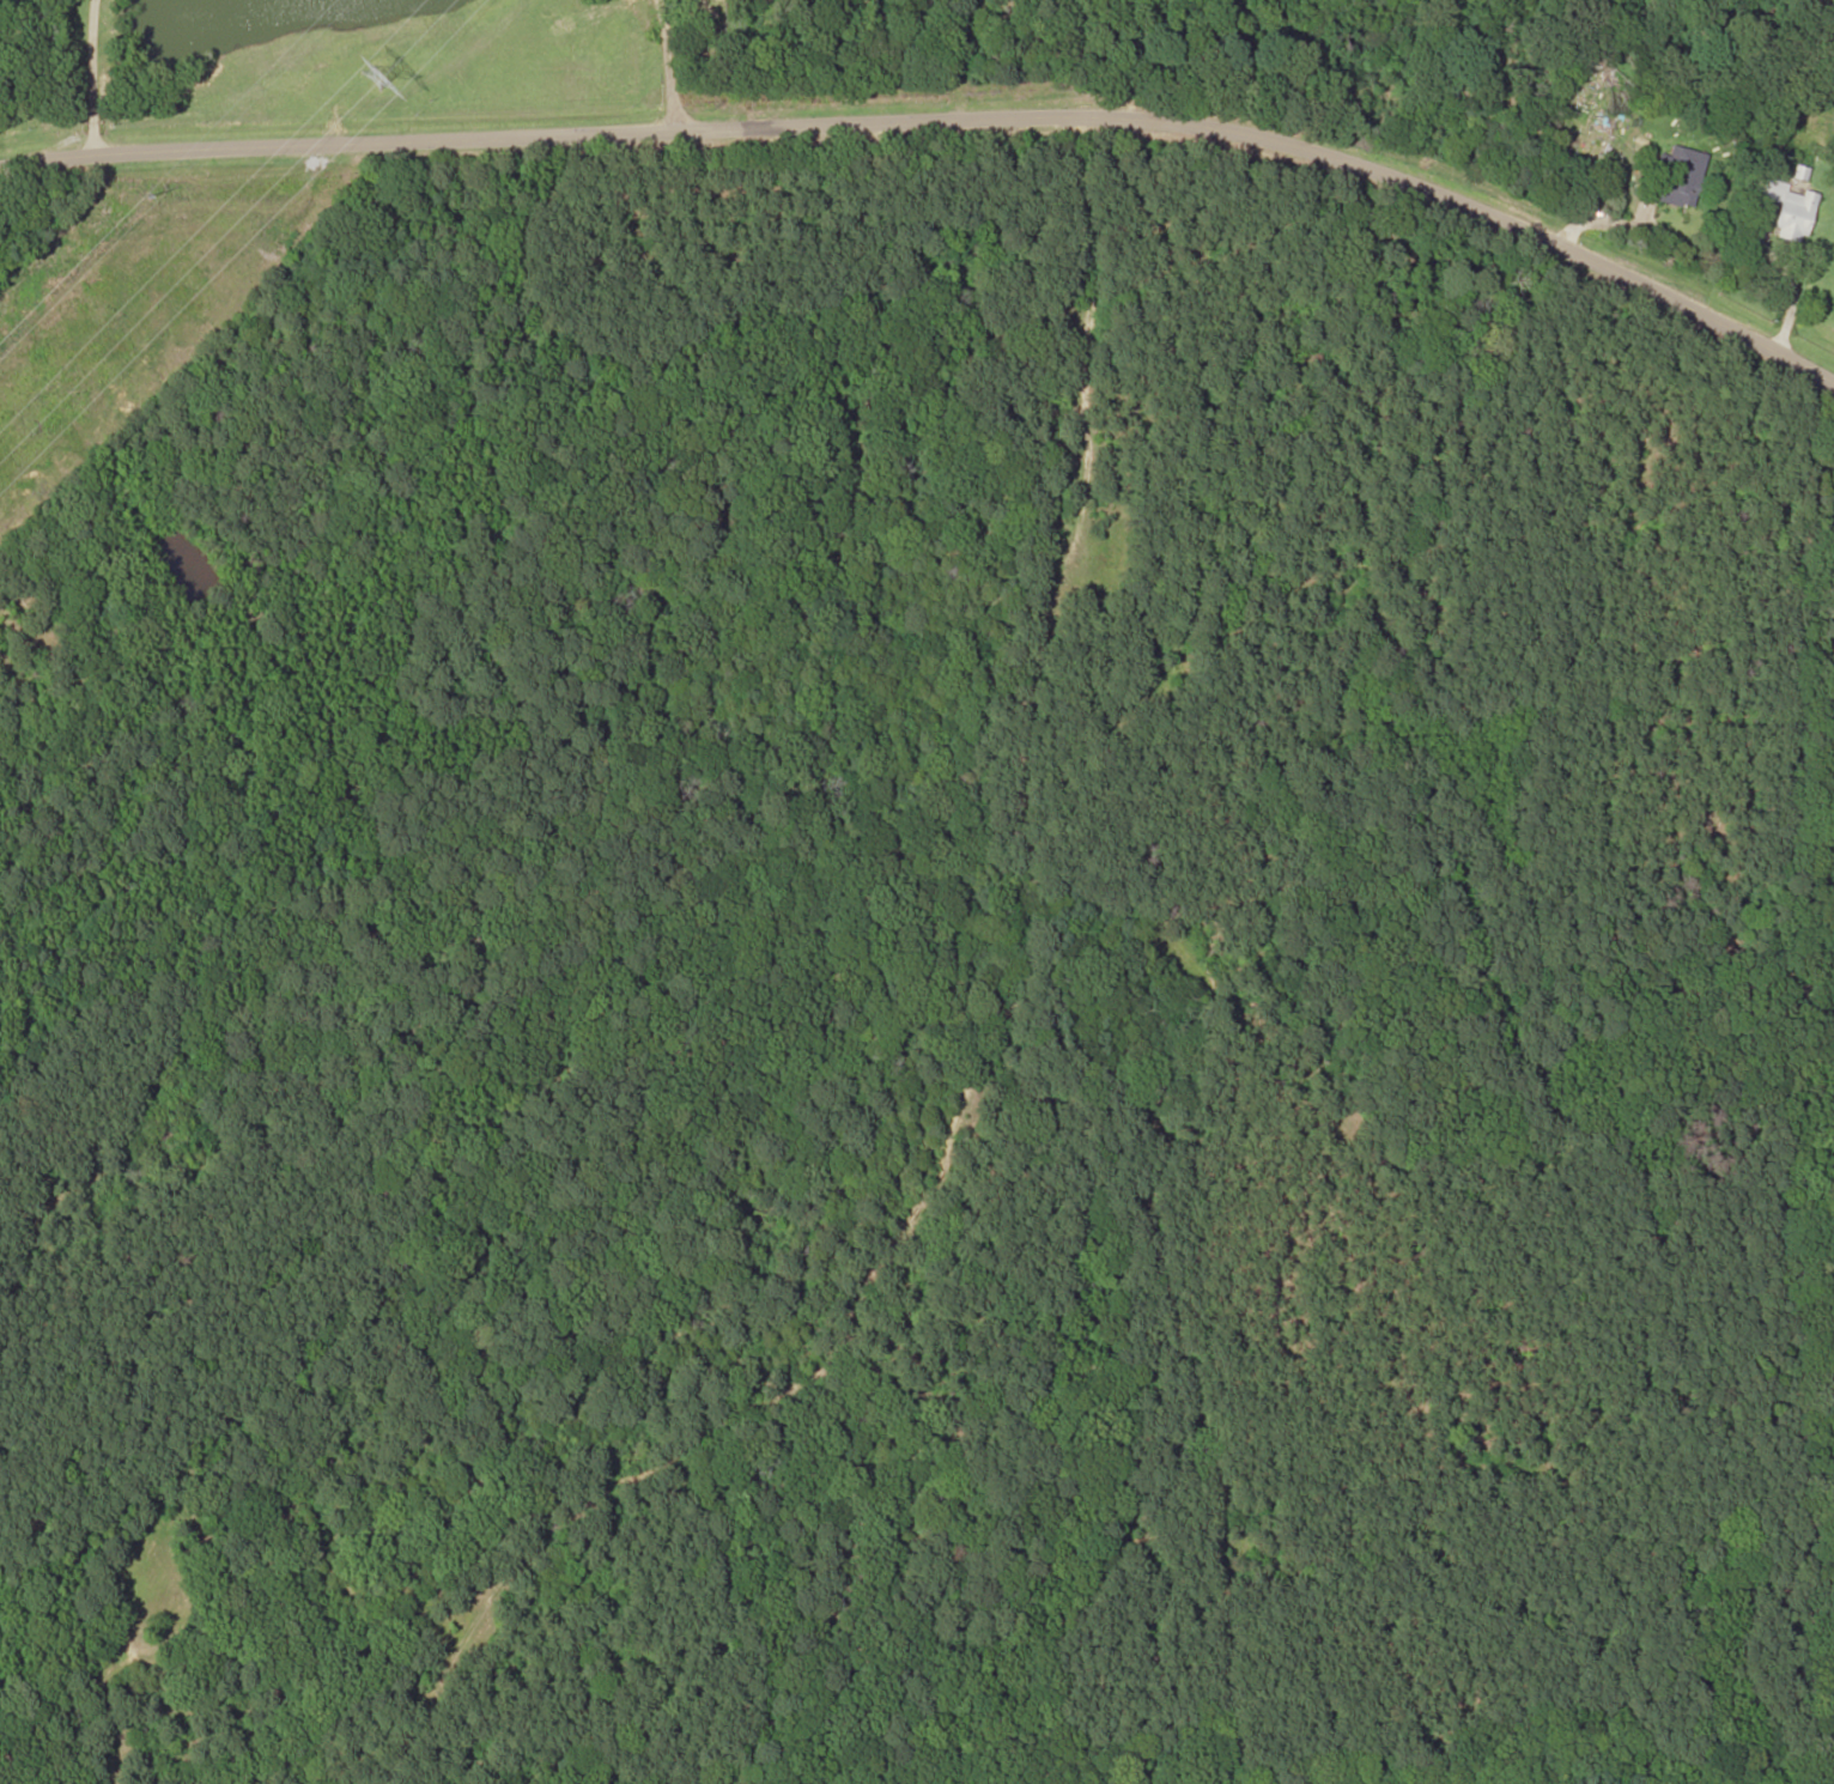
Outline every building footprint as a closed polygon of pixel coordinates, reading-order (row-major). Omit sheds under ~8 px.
[(1704,156),(1670,147),(1667,156),(1655,153),(1642,198),(1689,211),(1704,156)] [(1777,205),(1768,237),(1801,246),(1814,197),(1786,189),(1787,185),(1760,178),(1754,198),(1777,205)]
